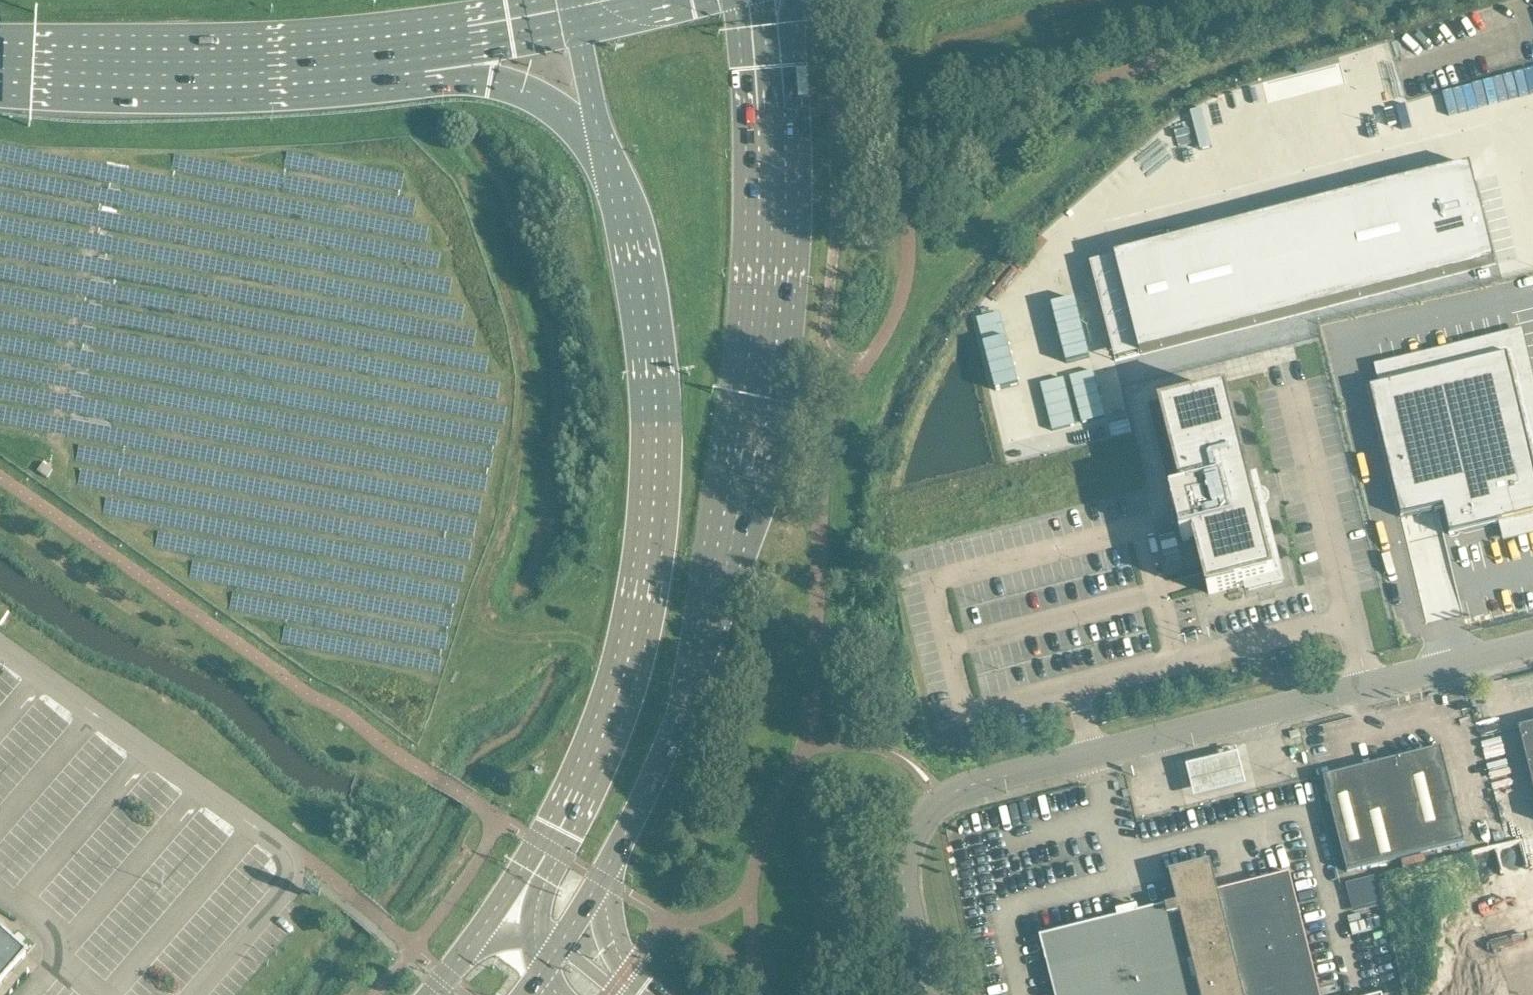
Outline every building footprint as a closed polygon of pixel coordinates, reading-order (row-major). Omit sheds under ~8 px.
[(1471,166),(1115,257),(1140,356),(1496,265),(1471,166)] [(1370,388),(1401,518),(1443,508),(1450,535),(1532,516),(1532,456),(1509,354),(1370,388)] [(1228,393),(1162,410),(1184,495),(1172,498),(1183,542),(1195,539),(1209,595),(1247,585),(1249,591),(1283,582),(1263,506),(1265,505),(1266,504),(1266,502),(1266,500),(1266,499),(1266,497),(1265,496),(1264,495),(1262,494),(1261,493),(1259,493),(1256,479),(1251,480),(1228,393)] [(1520,728),(1532,782),(1532,725),(1520,728)] [(1466,842),(1442,748),(1325,777),(1348,871),(1466,842)] [(1240,759),(1188,772),(1196,806),(1248,793),(1240,759)] [(1290,875),(1219,893),(1212,863),(1171,873),(1178,904),(1139,914),(1137,907),(1117,912),(1119,918),(1041,938),(1055,994),(1320,994),(1290,875)] [(1483,886),(1483,865),(1392,865),(1392,886),(1483,886)] [(25,956),(0,934),(0,985),(25,956)]
